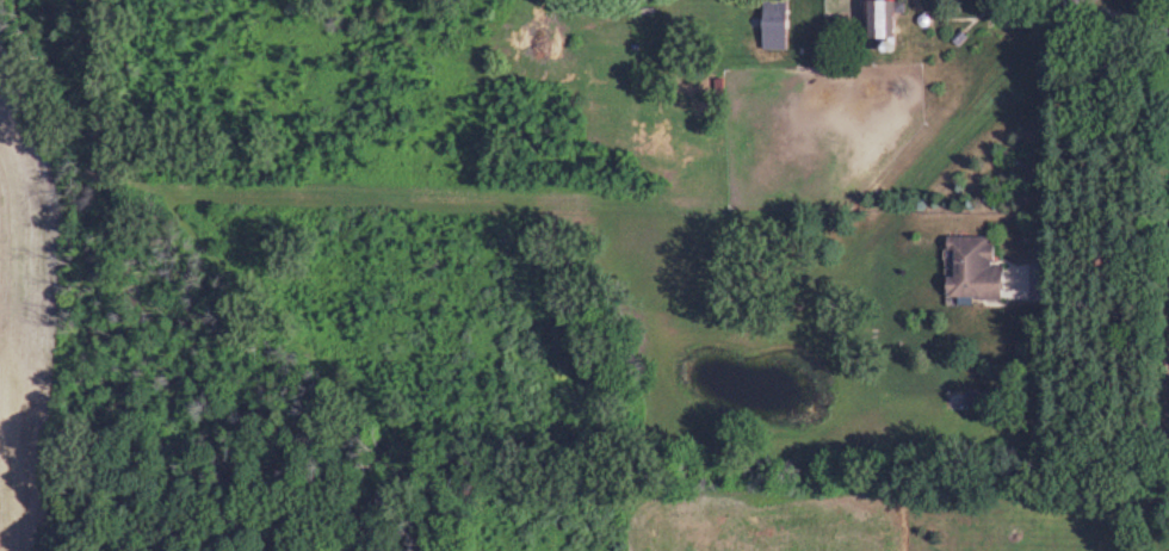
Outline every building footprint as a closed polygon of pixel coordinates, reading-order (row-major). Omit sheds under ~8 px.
[(786,0),(759,0),(759,50),(786,50),(786,0)] [(888,0),(859,0),(859,36),(888,36),(888,0)] [(988,266),(988,236),(943,236),(943,299),(999,299),(1000,266),(988,266)]
